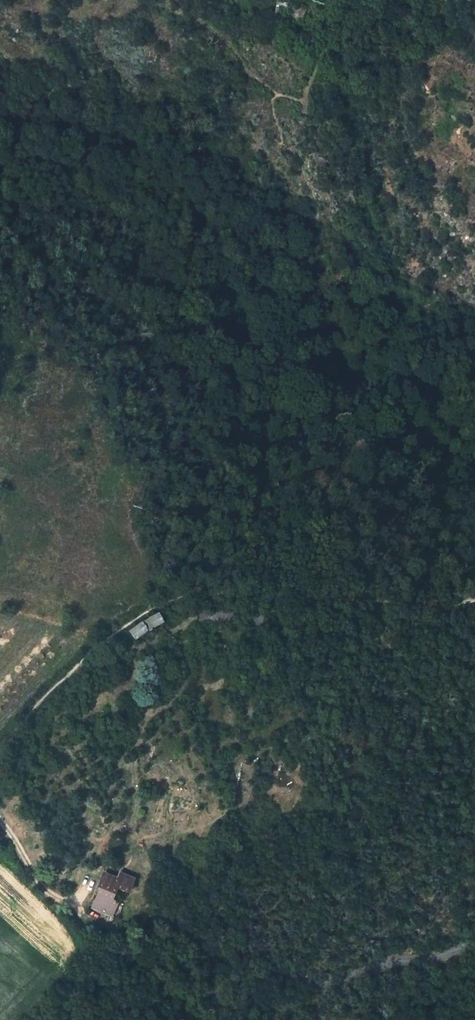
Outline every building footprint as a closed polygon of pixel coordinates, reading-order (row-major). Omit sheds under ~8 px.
[(132,629),(127,632),(135,642),(142,635),(162,622),(157,615),(144,621),(132,629)] [(107,917),(122,879),(97,868),(91,883),(99,886),(90,910),(107,917)]
